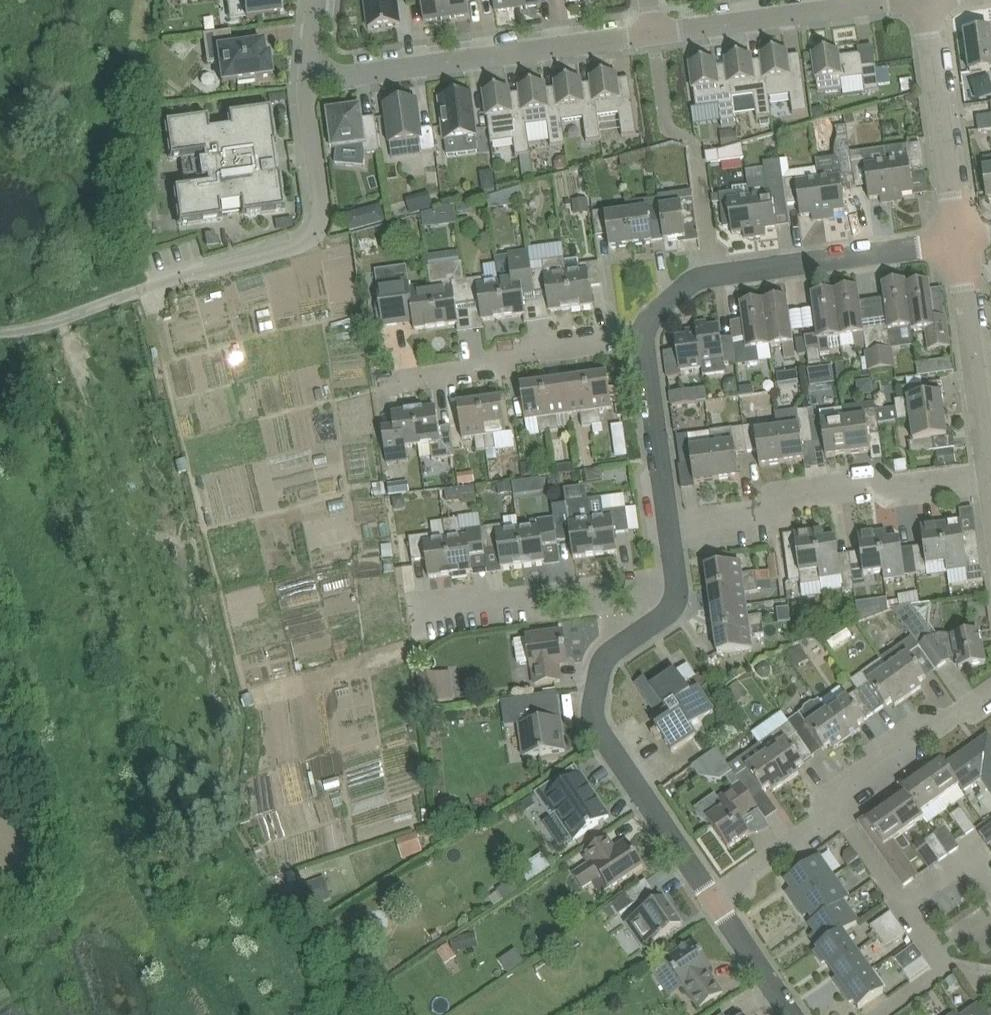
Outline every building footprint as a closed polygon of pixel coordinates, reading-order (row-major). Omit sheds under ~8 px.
[(228,5),(244,3),(247,19),(281,15),(281,12),(284,12),(282,0),(227,0),(228,5)] [(369,29),(401,25),(398,0),(365,0),(369,29)] [(445,0),(421,0),(424,22),(447,19),(445,0)] [(447,19),(470,16),(468,0),(445,0),(447,19)] [(517,0),(494,0),(496,12),(518,9),(517,0)] [(518,9),(541,6),(540,0),(517,0),(518,9)] [(204,17),(206,31),(221,29),(220,15),(204,17)] [(990,70),(990,30),(965,33),(971,73),(990,70)] [(256,78),(272,76),(269,55),(265,56),(264,43),(233,47),(231,31),(204,35),(208,65),(220,63),(222,83),(238,81),(238,84),(256,82),(256,78)] [(789,57),(788,51),(762,55),(763,60),(764,60),(769,98),(770,98),(791,95),(793,114),(808,112),(800,55),(789,57)] [(866,93),(880,91),(877,65),(864,67),(862,54),(841,57),(840,51),(814,55),(819,94),(844,90),(842,80),(864,78),(866,93)] [(726,59),(727,65),(728,65),(733,99),(733,98),(755,96),(758,119),(772,117),(770,98),(769,98),(764,60),(763,60),(754,62),(753,56),(726,59)] [(718,67),(717,61),(691,64),(697,108),(719,105),(723,129),(737,127),(733,98),(733,99),(728,65),(727,65),(718,67)] [(889,68),(877,69),(879,86),(891,84),(889,68)] [(623,138),(638,136),(630,79),(619,80),(618,74),(592,78),(593,84),(598,117),(599,117),(620,114),(623,138)] [(562,122),(563,122),(584,119),(587,142),(602,140),(599,117),(598,117),(593,84),(583,85),(582,79),(556,83),(557,89),(558,89),(562,122)] [(566,145),(563,122),(562,122),(558,89),(557,89),(548,90),(547,84),(520,88),(521,94),(522,93),(526,127),(527,126),(548,124),(552,147),(566,145)] [(530,145),(527,126),(526,127),(522,93),(521,94),(512,95),(511,89),(485,93),(492,143),(514,140),(516,157),(531,155),(530,145)] [(472,95),(469,95),(469,94),(455,95),(455,97),(440,99),(446,141),(477,137),(472,95)] [(388,106),(385,106),(390,144),(421,140),(423,154),(437,152),(434,128),(422,130),(419,102),(402,104),(402,99),(387,101),(388,106)] [(812,109),(815,121),(826,118),(823,107),(812,109)] [(208,119),(165,124),(170,160),(204,155),(205,161),(199,162),(202,180),(207,179),(208,185),(174,190),(179,225),(221,220),(220,207),(240,204),(242,217),(284,211),(279,175),(277,176),(273,146),(275,146),(270,110),(228,116),(230,129),(209,132),(208,119)] [(361,110),(332,114),(334,133),(332,133),(334,147),(336,146),(337,149),(364,146),(365,155),(381,153),(376,118),(362,119),(361,110)] [(856,125),(854,112),(845,114),(847,126),(856,125)] [(978,118),(980,131),(990,130),(990,117),(978,118)] [(771,125),(770,118),(761,119),(761,126),(771,125)] [(734,133),(721,135),(723,147),(739,145),(737,133),(734,133)] [(922,143),(920,144),(902,146),(885,148),(886,158),(887,158),(888,162),(893,202),(904,201),(903,195),(914,193),(912,175),(926,173),(922,143)] [(743,144),(718,151),(720,163),(745,159),(743,144)] [(568,169),(567,157),(559,158),(554,163),(555,171),(568,169)] [(748,185),(755,237),(767,236),(766,230),(777,228),(774,207),(786,205),(783,180),(780,160),(764,162),(766,180),(748,183),(748,185)] [(853,162),(856,188),(868,186),(870,199),(881,198),(882,204),(893,202),(888,162),(865,165),(864,161),(853,162)] [(532,162),(521,164),(523,182),(534,180),(532,162)] [(824,220),(835,218),(834,212),(846,211),(843,190),(856,188),(853,162),(839,164),(839,169),(817,171),(824,220)] [(484,191),(496,189),(494,171),(480,173),(483,191),(484,191)] [(783,180),(786,205),(799,204),(801,217),(813,215),(813,221),(824,220),(818,180),(797,183),(796,178),(783,180)] [(744,233),(745,239),(755,237),(748,185),(733,187),(734,193),(720,194),(725,227),(732,226),(733,235),(744,233)] [(420,196),(425,212),(435,209),(430,193),(420,196)] [(491,209),(504,207),(502,195),(489,199),(491,209)] [(575,215),(590,213),(588,199),(573,201),(575,215)] [(697,223),(694,199),(680,201),(681,203),(660,206),(663,227),(665,242),(687,239),(685,224),(697,223)] [(626,203),(628,212),(632,246),(665,242),(663,227),(660,206),(660,203),(649,204),(648,200),(626,203)] [(458,214),(470,212),(469,204),(457,206),(458,214)] [(363,210),(368,227),(386,222),(381,205),(363,210)] [(594,213),(594,217),(597,236),(609,235),(611,249),(632,246),(628,212),(606,215),(606,211),(594,213)] [(422,215),(424,229),(435,227),(433,212),(422,215)] [(524,296),(535,295),(532,272),(529,250),(509,253),(509,257),(495,258),(499,285),(500,285),(505,318),(527,316),(524,296)] [(547,293),(550,312),(572,309),(566,260),(565,260),(564,258),(543,261),(544,270),(532,272),(535,295),(547,293)] [(432,291),(437,328),(459,325),(457,305),(468,304),(465,280),(462,262),(428,266),(432,291)] [(567,275),(572,309),(594,307),(591,287),(603,285),(600,262),(580,265),(581,273),(567,275)] [(465,280),(468,304),(480,302),(482,322),(505,318),(500,285),(499,285),(487,287),(486,277),(466,280),(465,280)] [(901,349),(898,329),(912,327),(906,285),(907,285),(906,281),(903,282),(902,278),(885,280),(886,284),(883,285),(888,325),(876,327),(881,370),(895,369),(892,350),(901,349)] [(930,282),(907,285),(906,285),(912,327),(912,331),(926,329),(929,350),(951,347),(947,317),(935,319),(930,282)] [(432,291),(419,293),(418,285),(411,286),(410,283),(378,288),(383,328),(414,323),(415,331),(437,328),(432,291)] [(859,288),(835,291),(841,337),(854,335),(856,347),(867,345),(867,349),(865,349),(868,372),(881,370),(876,327),(864,328),(859,288)] [(831,353),(828,339),(841,337),(835,291),(812,294),(817,337),(805,338),(808,354),(809,365),(822,362),(821,354),(831,353)] [(788,298),(764,301),(770,347),(783,345),(785,359),(795,358),(793,344),(794,344),(788,298)] [(735,345),(737,365),(759,363),(757,348),(770,347),(764,301),(741,304),(746,344),(735,345)] [(737,365),(735,345),(734,345),(733,338),(721,340),(720,327),(708,328),(707,322),(696,324),(697,330),(701,363),(702,362),(703,370),(703,376),(726,373),(725,364),(735,363),(736,366),(737,365)] [(667,366),(669,379),(682,377),(681,373),(703,370),(702,362),(701,363),(697,330),(687,331),(687,337),(676,339),(678,352),(664,353),(665,366),(667,366)] [(799,356),(808,354),(805,338),(796,339),(799,356)] [(951,361),(923,360),(923,371),(951,372),(951,361)] [(838,377),(846,376),(844,363),(836,364),(838,377)] [(810,369),(811,385),(835,383),(834,368),(810,369)] [(583,427),(593,426),(586,378),(587,378),(586,375),(585,375),(586,378),(565,381),(570,416),(581,414),(583,427)] [(608,375),(587,378),(586,378),(593,426),(602,425),(601,411),(613,409),(608,375)] [(521,387),(524,407),(526,421),(539,419),(541,432),(550,431),(543,381),(542,381),(543,384),(521,387)] [(557,417),(570,416),(565,381),(544,384),(544,381),(543,381),(550,431),(559,430),(557,417)] [(911,420),(911,421),(945,417),(942,394),(927,396),(926,384),(901,388),(903,399),(894,400),(898,422),(911,420)] [(753,386),(740,387),(741,396),(754,394),(753,386)] [(673,406),(692,403),(698,403),(696,390),(671,393),(673,406)] [(507,434),(505,419),(503,399),(481,402),(481,400),(480,400),(487,449),(488,449),(491,471),(499,470),(495,436),(507,434)] [(487,449),(480,400),(480,402),(458,405),(463,440),(476,438),(477,451),(487,449)] [(844,419),(849,455),(871,452),(869,436),(880,434),(878,414),(876,402),(865,404),(865,406),(843,409),(845,419),(844,419)] [(443,450),(440,428),(437,408),(415,411),(420,447),(434,445),(434,451),(443,450)] [(775,412),(778,428),(783,464),(805,461),(803,445),(814,443),(810,418),(809,409),(798,411),(798,409),(775,412)] [(810,418),(814,443),(825,442),(827,458),(849,455),(844,419),(845,419),(843,409),(821,412),(821,417),(810,418)] [(406,449),(420,447),(415,411),(393,414),(396,434),(384,435),(387,457),(407,454),(406,449)] [(911,421),(914,441),(909,441),(911,455),(938,451),(937,449),(935,450),(933,439),(954,436),(953,431),(949,429),(947,429),(945,417),(911,421)] [(744,427),(748,452),(758,451),(760,467),(783,464),(778,428),(756,431),(755,425),(744,427)] [(718,481),(740,478),(737,454),(748,452),(744,427),(711,432),(718,481)] [(718,481),(711,432),(677,437),(681,465),(692,464),(695,484),(718,481)] [(628,457),(625,435),(613,437),(616,458),(628,457)] [(955,450),(937,452),(938,465),(957,462),(955,450)] [(533,476),(531,463),(522,465),(523,477),(533,476)] [(557,475),(576,472),(575,463),(556,466),(557,475)] [(588,482),(602,480),(601,470),(587,472),(588,482)] [(459,486),(476,483),(474,472),(457,475),(459,486)] [(409,481),(388,484),(389,495),(410,492),(409,481)] [(526,482),(514,484),(515,496),(527,494),(526,482)] [(511,483),(498,484),(499,494),(513,493),(511,483)] [(475,488),(461,489),(463,504),(477,502),(475,488)] [(407,509),(405,497),(393,499),(394,511),(407,509)] [(627,509),(607,511),(604,512),(602,498),(589,500),(596,556),(618,553),(616,533),(630,531),(627,509)] [(553,505),(555,518),(558,541),(572,539),(574,559),(596,556),(589,500),(553,505)] [(964,532),(977,531),(975,508),(962,509),(964,532)] [(546,563),(544,548),(543,543),(558,541),(555,518),(531,521),(532,527),(519,529),(524,566),(546,563)] [(486,557),(486,551),(485,551),(482,528),(461,530),(459,519),(444,521),(447,540),(452,575),(474,572),(472,559),(473,559),(472,558),(471,553),(484,551),(485,557),(486,557)] [(962,522),(941,524),(946,564),(947,564),(948,573),(967,571),(969,583),(984,581),(977,532),(964,533),(962,522)] [(502,568),(524,566),(519,529),(506,531),(505,524),(482,528),(485,551),(486,551),(499,549),(502,568)] [(924,548),(913,550),(916,574),(928,573),(927,567),(946,564),(941,524),(922,527),(924,548)] [(823,531),(815,532),(820,570),(821,583),(822,592),(843,589),(843,592),(855,590),(851,558),(840,560),(837,539),(825,540),(823,531)] [(798,555),(787,557),(790,581),(801,579),(802,585),(821,583),(820,570),(815,532),(795,535),(798,555)] [(916,574),(913,550),(902,551),(901,540),(889,542),(887,532),(879,533),(884,572),(883,572),(883,573),(884,573),(884,577),(885,582),(905,579),(905,576),(916,574)] [(862,557),(851,558),(855,590),(866,589),(864,576),(883,573),(883,572),(884,572),(879,533),(859,536),(862,557)] [(433,534),(409,537),(413,561),(427,559),(429,578),(452,575),(447,540),(434,542),(433,534)] [(756,573),(743,575),(741,562),(706,567),(709,588),(709,589),(757,582),(756,573)] [(710,589),(712,610),(747,606),(745,593),(758,591),(757,582),(709,589),(709,588),(707,589),(707,590),(710,589)] [(889,612),(887,599),(857,603),(859,623),(889,612)] [(899,599),(888,601),(889,609),(900,607),(899,599)] [(713,633),(715,633),(715,632),(764,626),(762,615),(749,618),(747,606),(712,610),(715,631),(713,632),(713,633)] [(920,648),(936,671),(950,661),(958,659),(960,669),(986,664),(979,633),(960,636),(951,636),(950,636),(945,634),(939,634),(936,635),(934,636),(913,606),(893,610),(912,637),(920,648)] [(807,640),(804,625),(793,626),(795,641),(807,640)] [(764,626),(715,632),(715,633),(718,654),(753,649),(751,636),(765,634),(764,626)] [(833,651),(853,638),(848,630),(828,643),(833,651)] [(567,659),(564,633),(528,638),(528,639),(514,641),(517,663),(530,661),(531,670),(533,670),(535,685),(561,682),(559,665),(563,665),(562,659),(567,659)] [(888,668),(909,697),(922,688),(919,683),(926,679),(925,678),(936,671),(920,648),(912,637),(881,658),(888,667),(888,668)] [(810,659),(799,643),(785,648),(789,653),(788,653),(798,668),(810,659)] [(768,677),(772,673),(771,668),(767,665),(761,665),(757,669),(759,675),(763,678),(768,677)] [(857,688),(875,713),(884,707),(892,702),(896,706),(909,697),(888,668),(857,688)] [(715,713),(699,690),(691,695),(676,672),(652,688),(645,677),(636,683),(658,716),(653,720),(658,728),(657,729),(672,752),(696,736),(691,729),(715,713)] [(444,703),(440,673),(419,676),(423,705),(444,703)] [(690,680),(691,682),(696,690),(707,683),(700,673),(696,676),(690,680)] [(749,693),(738,681),(726,693),(736,704),(749,693)] [(848,740),(861,731),(858,726),(865,721),(864,721),(875,713),(857,688),(845,697),(833,706),(827,710),(826,710),(848,740)] [(558,693),(538,696),(533,696),(535,712),(542,711),(543,720),(518,723),(522,757),(566,751),(561,719),(555,720),(554,710),(560,709),(558,693)] [(790,724),(814,757),(824,749),(825,750),(831,745),(835,749),(848,740),(826,710),(827,710),(819,699),(815,702),(811,703),(805,707),(803,711),(789,721),(790,723),(790,724)] [(790,724),(760,745),(786,783),(800,774),(797,769),(804,764),(803,764),(814,757),(790,724)] [(946,766),(946,767),(960,787),(963,791),(982,778),(990,791),(990,740),(989,736),(979,743),(981,745),(974,750),(972,748),(946,766)] [(704,743),(710,753),(719,747),(713,737),(704,743)] [(774,792),(786,783),(760,745),(729,766),(739,781),(753,800),(763,792),(764,793),(770,788),(774,792)] [(731,769),(729,766),(718,751),(700,763),(709,775),(720,777),(731,769)] [(940,801),(941,801),(960,787),(946,767),(946,766),(943,761),(934,767),(932,764),(920,772),(940,801)] [(574,840),(610,816),(576,767),(535,794),(551,818),(557,814),(574,840)] [(940,801),(920,772),(909,780),(911,784),(903,790),(906,794),(907,794),(921,814),(940,801)] [(739,781),(733,786),(717,796),(724,808),(708,819),(729,849),(751,833),(741,818),(757,806),(753,800),(739,781)] [(896,797),(885,805),(905,833),(924,820),(927,825),(928,824),(924,819),(907,794),(906,794),(899,800),(896,797)] [(894,841),(901,836),(905,833),(885,805),(873,813),(875,816),(874,817),(868,821),(866,818),(859,823),(889,867),(900,859),(900,860),(905,857),(894,841)] [(976,829),(965,812),(962,808),(951,815),(955,820),(966,836),(976,829)] [(980,833),(988,846),(990,844),(990,825),(980,833)] [(945,827),(935,834),(949,855),(960,848),(945,827)] [(398,839),(403,858),(423,852),(418,833),(398,839)] [(924,841),(928,846),(939,862),(949,855),(935,834),(924,841)] [(618,852),(608,838),(585,854),(591,861),(573,873),(583,889),(601,877),(610,890),(644,867),(629,845),(618,852)] [(860,858),(852,847),(844,852),(843,860),(848,867),(860,858)] [(542,855),(519,871),(529,884),(552,868),(542,855)] [(787,892),(795,904),(834,877),(820,856),(786,880),(792,889),(787,892)] [(900,860),(900,859),(889,867),(904,887),(914,880),(900,860)] [(858,875),(866,869),(861,861),(853,867),(858,875)] [(834,877),(795,904),(804,917),(809,913),(815,921),(844,901),(844,902),(849,898),(834,877)] [(307,884),(315,905),(333,899),(325,878),(307,884)] [(625,923),(644,951),(682,924),(664,898),(656,903),(650,894),(654,892),(646,880),(613,903),(620,914),(640,900),(646,909),(625,923)] [(513,881),(499,891),(504,900),(519,890),(513,881)] [(402,883),(388,892),(393,900),(407,892),(402,883)] [(878,891),(871,896),(876,902),(882,898),(878,891)] [(843,932),(844,933),(859,922),(844,902),(844,901),(815,921),(810,924),(816,933),(811,937),(819,949),(843,932)] [(899,922),(892,912),(871,927),(878,937),(899,922)] [(886,947),(890,944),(906,933),(899,922),(878,937),(886,947)] [(832,970),(857,952),(844,933),(843,932),(819,949),(814,952),(823,964),(826,962),(832,970)] [(478,948),(476,933),(458,937),(459,940),(451,941),(453,953),(478,948)] [(699,1011),(707,1005),(724,994),(708,971),(712,969),(710,966),(708,968),(703,961),(706,959),(694,942),(666,961),(699,1011)] [(437,952),(444,963),(455,956),(448,945),(437,952)] [(903,972),(910,983),(931,968),(915,945),(896,959),(904,972),(903,972)] [(500,959),(508,972),(525,961),(517,948),(500,959)] [(834,980),(842,992),(870,972),(857,952),(832,970),(837,978),(834,980)] [(870,972),(842,992),(851,1003),(854,1001),(859,1009),(885,992),(870,972)] [(955,975),(946,981),(950,987),(959,980),(955,975)] [(928,994),(920,999),(925,1006),(933,1001),(928,994)] [(981,1003),(964,1014),(989,1014),(981,1003)]
